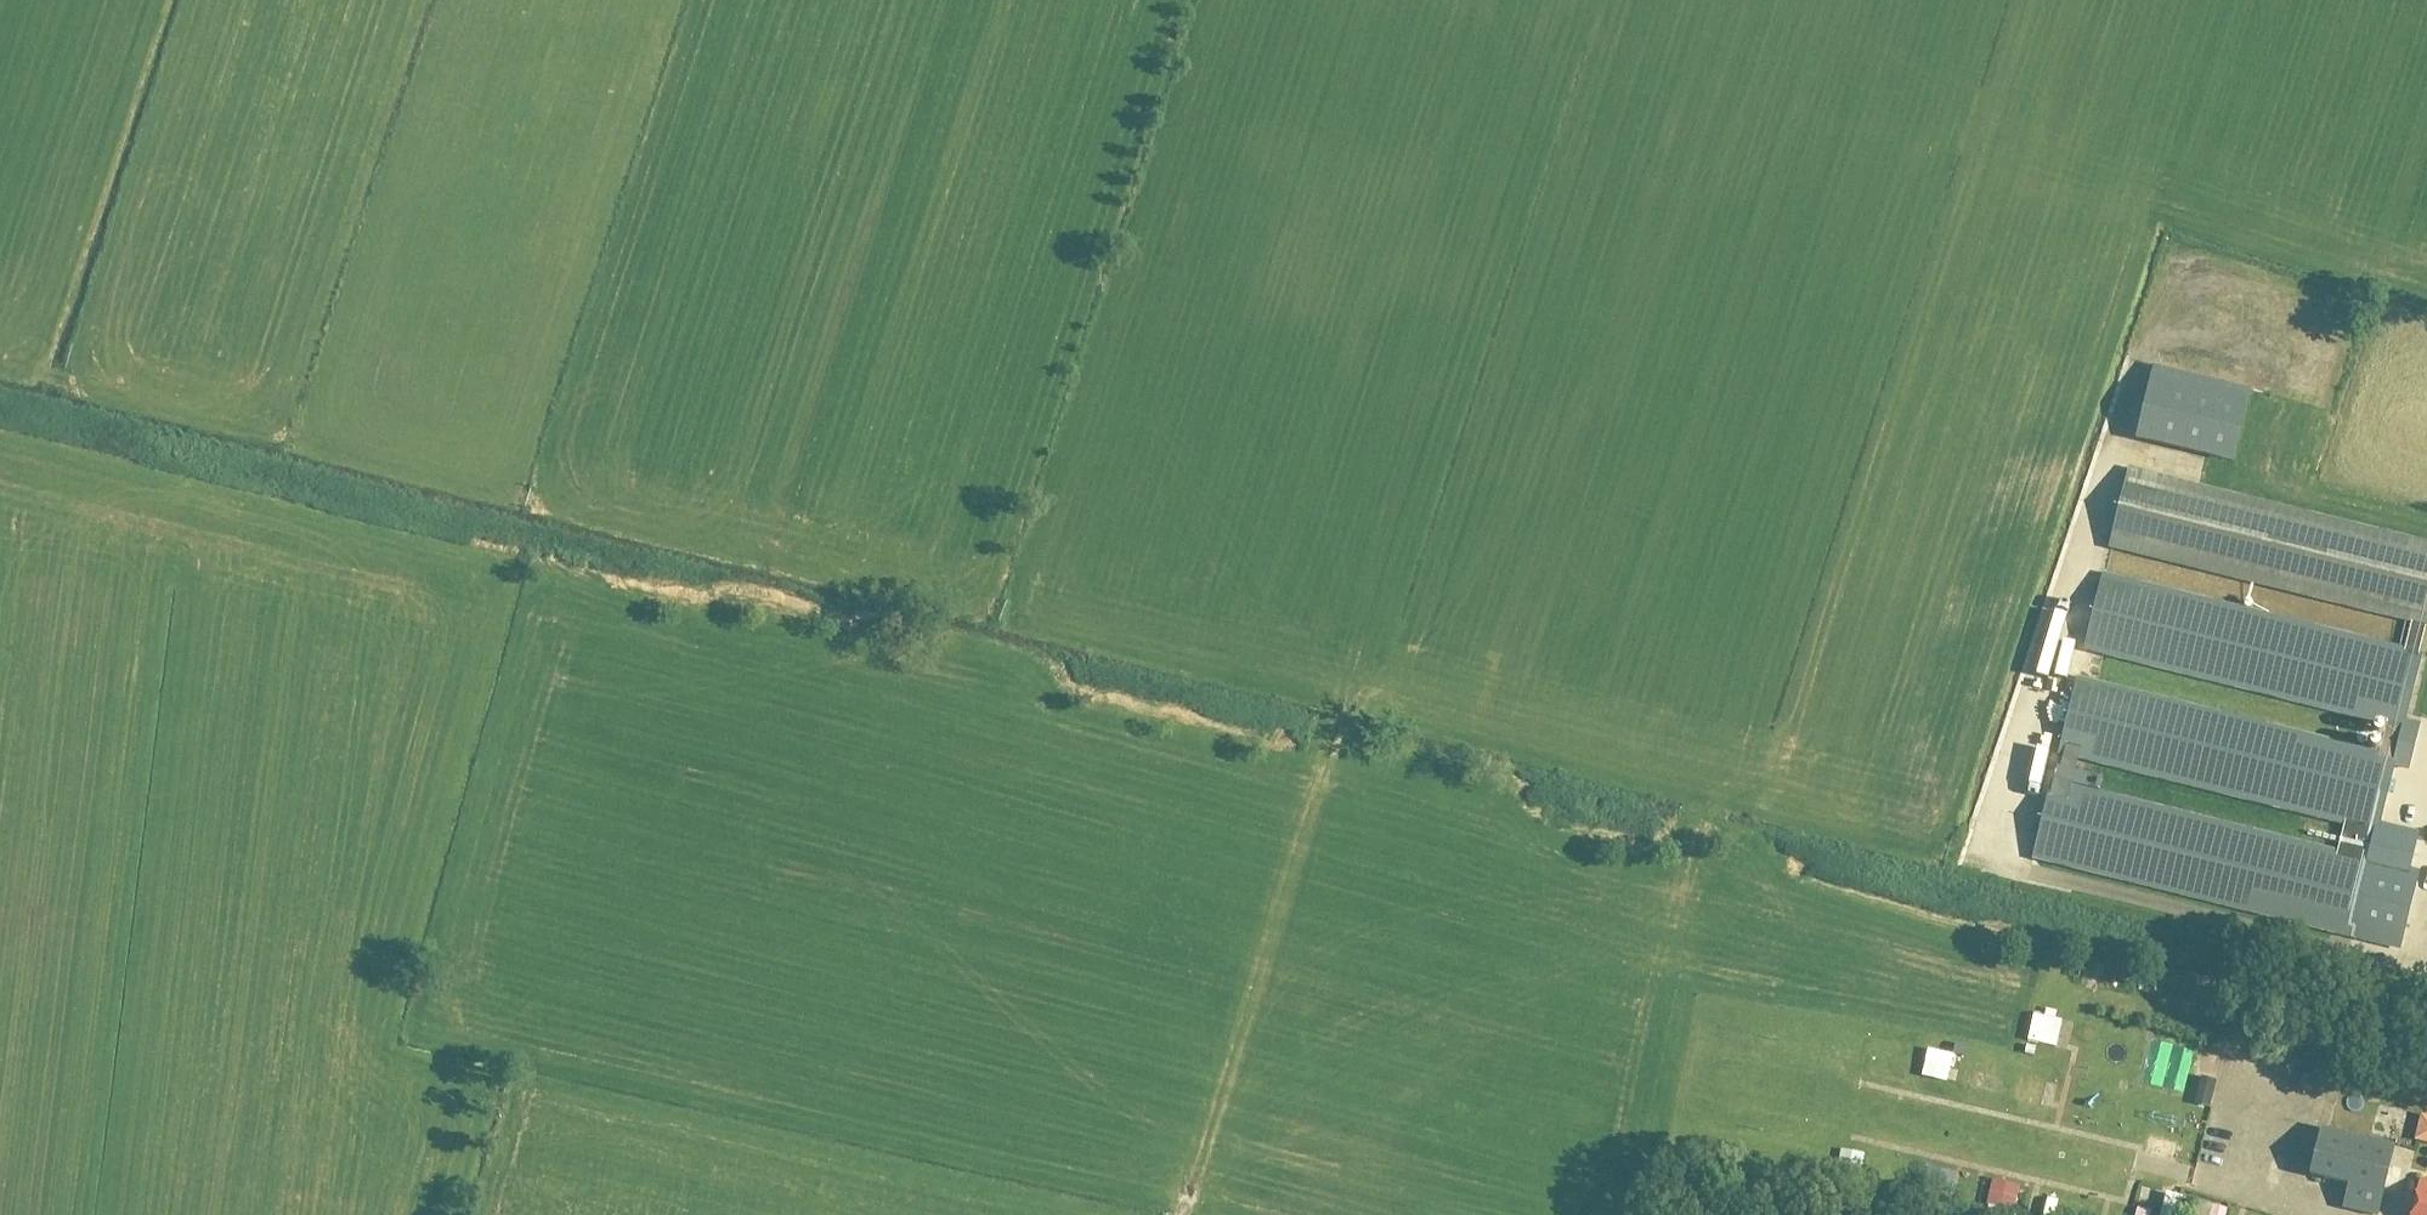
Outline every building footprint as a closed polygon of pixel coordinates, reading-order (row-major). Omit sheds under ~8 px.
[(2230,465),(2247,393),(2152,370),(2135,442),(2230,465)] [(2032,861),(2374,946),(2382,911),(2358,905),(2368,864),(2365,863),(2373,835),(2375,836),(2392,769),(2406,773),(2417,728),(2403,724),(2420,657),(2416,656),(2423,628),(2426,629),(2426,627),(2426,549),(2127,474),(2108,550),(2410,625),(2402,653),(2101,578),(2083,653),(2382,727),(2375,755),(2076,681),(2057,757),(2342,828),(2335,856),(2096,797),(2100,781),(2055,769),(2032,861)] [(2096,982),(2133,990),(2137,972),(2100,965),(2096,982)] [(2193,1105),(2199,1107),(2207,1109),(2213,1083),(2207,1081),(2199,1079),(2193,1105)] [(2415,1129),(2426,1132),(2426,1119),(2418,1116),(2415,1129)] [(2387,1150),(2323,1135),(2312,1180),(2347,1188),(2342,1211),(2357,1214),(2372,1214),(2387,1150)] [(2132,1181),(2129,1204),(2147,1206),(2150,1184),(2132,1181)] [(2419,1184),(2411,1214),(2426,1214),(2426,1186),(2419,1184)] [(2009,1194),(1985,1188),(1977,1214),(2003,1214),(2009,1194)] [(2169,1202),(2156,1197),(2150,1214),(2164,1214),(2169,1202)]
